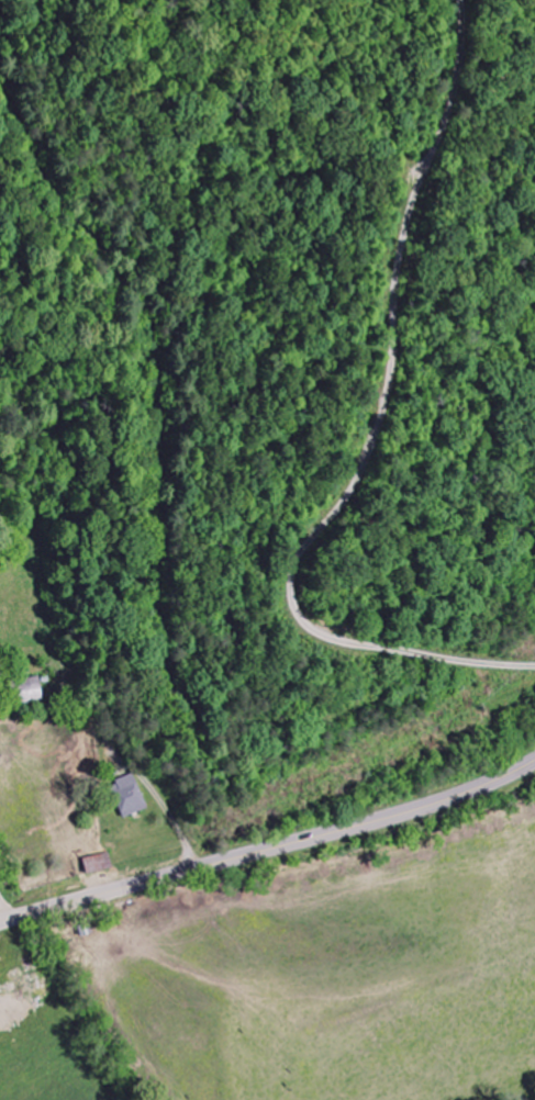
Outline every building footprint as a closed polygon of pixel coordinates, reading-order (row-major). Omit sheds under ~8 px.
[(21,681),(22,703),(44,701),(42,680),(21,681)] [(125,820),(150,810),(137,776),(112,786),(125,820)]
